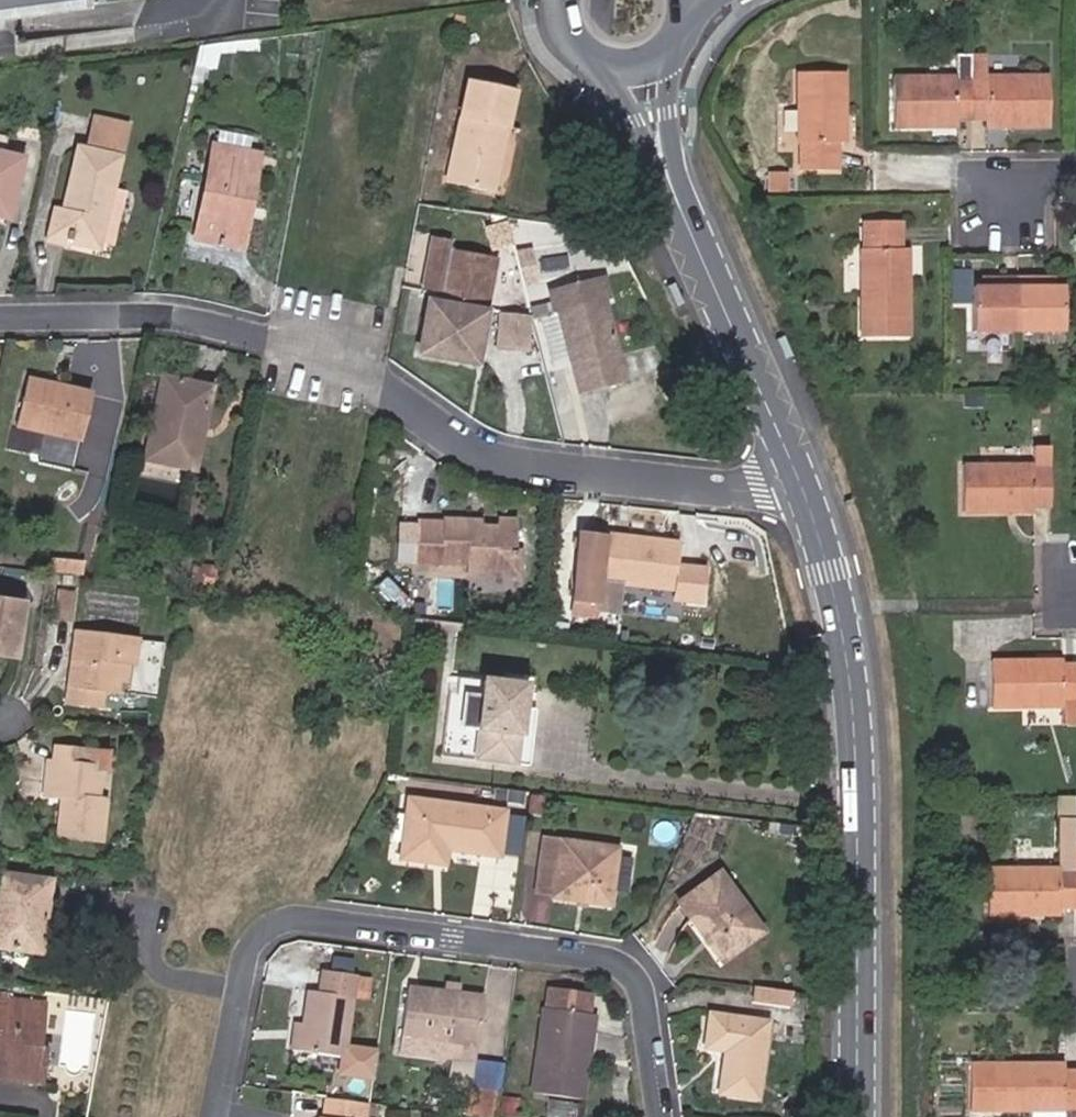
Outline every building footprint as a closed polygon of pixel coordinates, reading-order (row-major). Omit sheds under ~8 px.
[(95,0),(0,0),(0,14),(95,2),(95,0)] [(198,63),(214,66),(217,51),(201,48),(198,63)] [(980,53),(967,54),(968,118),(982,118),(982,126),(1042,125),(1041,73),(980,74),(980,53)] [(955,127),(954,119),(968,118),(967,54),(954,54),(955,75),(894,76),(895,128),(955,127)] [(843,140),(842,71),(797,71),(798,141),(800,141),(800,167),(836,167),(837,141),(843,140)] [(491,192),(513,90),(469,79),(446,181),(491,192)] [(113,224),(121,192),(110,189),(125,125),(94,118),(86,149),(77,147),(62,211),(53,209),(46,238),(69,244),(70,236),(93,241),(98,221),(113,224)] [(255,172),(247,170),(250,153),(213,145),(195,238),(230,246),(238,212),(247,213),(255,172)] [(255,172),(258,154),(250,153),(247,170),(255,172)] [(21,159),(0,154),(0,217),(6,218),(21,159)] [(788,187),(787,172),(772,172),(772,187),(788,187)] [(247,213),(238,212),(230,246),(239,247),(247,213)] [(899,249),(899,220),(862,220),(862,249),(859,249),(861,334),(906,335),(905,249),(899,249)] [(108,245),(113,224),(98,221),(93,241),(108,245)] [(425,274),(442,277),(438,300),(484,308),(493,256),(447,248),(448,240),(432,237),(425,274)] [(530,247),(514,249),(520,282),(536,279),(530,247)] [(613,272),(623,271),(622,265),(621,259),(619,260),(611,261),(613,272)] [(601,278),(547,292),(553,315),(558,313),(571,365),(593,359),(600,386),(622,380),(602,302),(607,301),(601,278)] [(972,329),(1017,329),(1017,278),(998,278),(998,288),(980,288),(972,288),(972,329)] [(998,278),(980,278),(980,288),(998,288),(998,278)] [(1060,329),(1060,287),(1053,287),(1036,288),(1036,278),(1017,278),(1017,329),(1060,329)] [(1036,278),(1036,288),(1053,287),(1053,278),(1036,278)] [(484,308),(438,300),(429,298),(420,350),(475,360),(484,308)] [(549,313),(547,302),(528,306),(530,317),(549,313)] [(593,359),(571,365),(578,392),(600,386),(593,359)] [(203,427),(210,386),(162,377),(144,458),(191,467),(199,426),(203,427)] [(76,440),(88,392),(28,378),(17,426),(76,440)] [(1032,510),(1032,505),(1048,505),(1048,447),(1032,447),(1031,464),(961,464),(961,511),(1032,510)] [(507,574),(507,549),(513,549),(513,520),(499,519),(499,527),(477,526),(477,519),(444,518),(443,522),(420,522),(419,561),(469,562),(468,573),(507,574)] [(673,590),(678,543),(603,534),(603,538),(580,535),(572,602),(595,604),(619,607),(623,583),(673,590)] [(519,574),(519,550),(513,549),(507,549),(507,574),(519,574)] [(53,561),(51,571),(77,575),(78,564),(53,561)] [(190,574),(215,578),(217,566),(192,562),(190,574)] [(65,590),(67,581),(57,580),(53,618),(69,620),(73,591),(65,590)] [(15,656),(22,603),(0,600),(0,654),(15,656)] [(132,662),(135,639),(76,632),(65,701),(100,705),(102,688),(116,690),(121,660),(132,662)] [(1060,723),(1075,723),(1075,665),(1059,665),(1059,659),(989,660),(990,706),(1060,706),(1060,723)] [(474,754),(511,760),(518,706),(521,687),(484,682),(482,695),(466,693),(461,726),(478,728),(474,754)] [(127,693),(104,693),(105,709),(127,709),(127,693)] [(527,762),(534,708),(518,706),(511,760),(527,762)] [(109,752),(54,747),(53,761),(49,794),(62,795),(58,834),(99,838),(103,800),(95,799),(98,768),(107,769),(109,752)] [(45,760),(42,793),(49,794),(53,761),(45,760)] [(435,862),(437,847),(447,848),(496,854),(502,811),(407,798),(400,857),(435,862)] [(1057,915),(1057,908),(1075,908),(1074,847),(1074,810),(1074,798),(1056,798),(1056,847),(1057,866),(987,867),(987,914),(1057,915)] [(614,854),(615,847),(543,838),(536,887),(555,891),(555,896),(608,902),(610,889),(626,891),(631,856),(614,854)] [(435,862),(445,863),(447,848),(437,847),(435,862)] [(34,929),(44,931),(50,878),(0,872),(0,947),(31,951),(34,929)] [(760,930),(717,872),(678,901),(722,959),(760,930)] [(31,951),(41,953),(44,931),(34,929),(31,951)] [(344,1046),(350,1000),(369,1002),(373,978),(323,971),(320,994),(309,993),(304,1023),(295,1022),(291,1049),(342,1055),(340,1072),(372,1077),(376,1050),(344,1046)] [(458,993),(459,983),(443,981),(442,991),(458,993)] [(751,1002),(790,1007),(792,991),(753,986),(751,1002)] [(476,1043),(482,996),(458,993),(442,991),(406,987),(398,1050),(441,1056),(443,1038),(476,1043)] [(585,1012),(588,993),(545,987),(532,1091),(579,1097),(584,1056),(577,1056),(583,1012),(585,1012)] [(34,1055),(42,1001),(1,995),(2,991),(0,990),(0,1077),(39,1083),(44,1056),(34,1055)] [(584,1056),(590,1013),(585,1012),(583,1012),(577,1056),(584,1056)] [(755,1097),(765,1021),(709,1014),(705,1045),(724,1048),(718,1091),(755,1097)] [(476,1043),(443,1038),(441,1056),(473,1060),(476,1043)] [(1062,1070),(1062,1064),(970,1064),(970,1109),(1031,1109),(1062,1109),(1063,1116),(1075,1116),(1075,1070),(1062,1070)] [(466,1115),(481,1116),(495,1116),(499,1089),(470,1085),(466,1115)] [(366,1100),(325,1094),(322,1116),(363,1116),(366,1100)] [(808,1109),(790,1108),(790,1116),(807,1116),(808,1109)]
